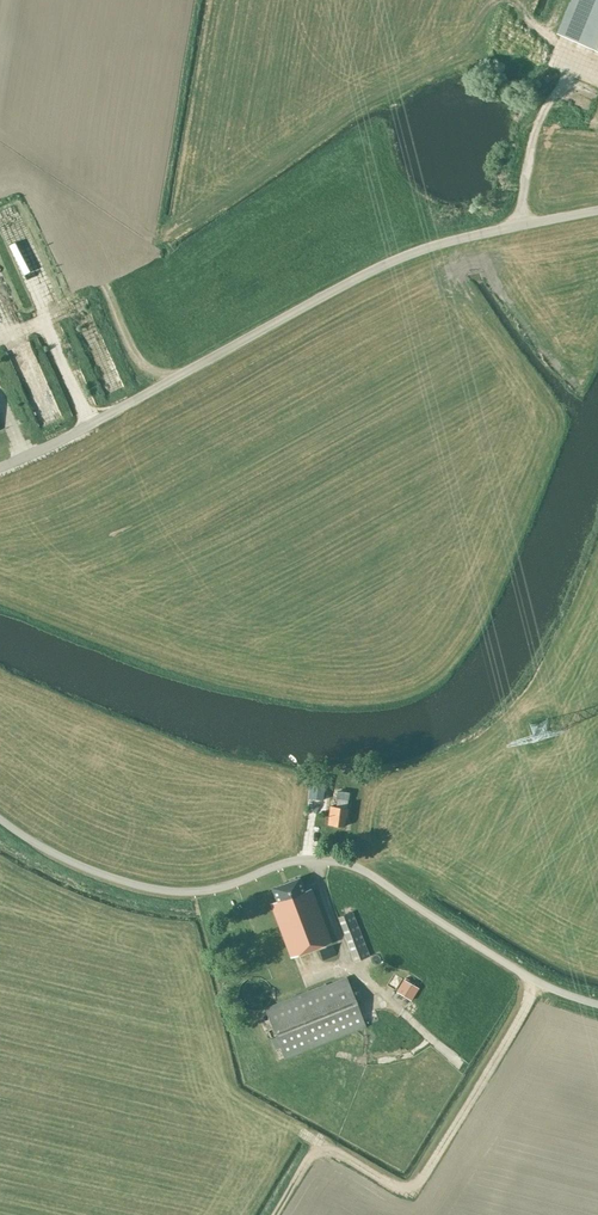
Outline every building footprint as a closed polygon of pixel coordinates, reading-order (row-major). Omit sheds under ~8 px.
[(558,33),(597,50),(597,0),(571,0),(558,33)] [(14,320),(5,299),(0,301),(0,326),(14,320)] [(62,309),(71,316),(78,309),(69,301),(62,309)] [(323,800),(325,780),(311,778),(308,798),(323,800)] [(330,806),(327,824),(343,826),(345,818),(346,818),(348,809),(346,808),(347,800),(336,799),(335,807),(330,806)] [(311,827),(313,814),(304,813),(302,826),(311,827)] [(276,901),(270,904),(292,958),(331,942),(310,888),(304,891),(298,878),(271,888),(276,901)] [(351,912),(337,918),(354,961),(368,955),(351,912)] [(265,1009),(276,1036),(269,1038),(273,1050),(280,1047),(284,1057),(364,1025),(345,977),(265,1009)] [(410,1000),(418,988),(404,979),(396,992),(410,1000)] [(362,1013),(365,1021),(372,1019),(369,1010),(362,1013)]
